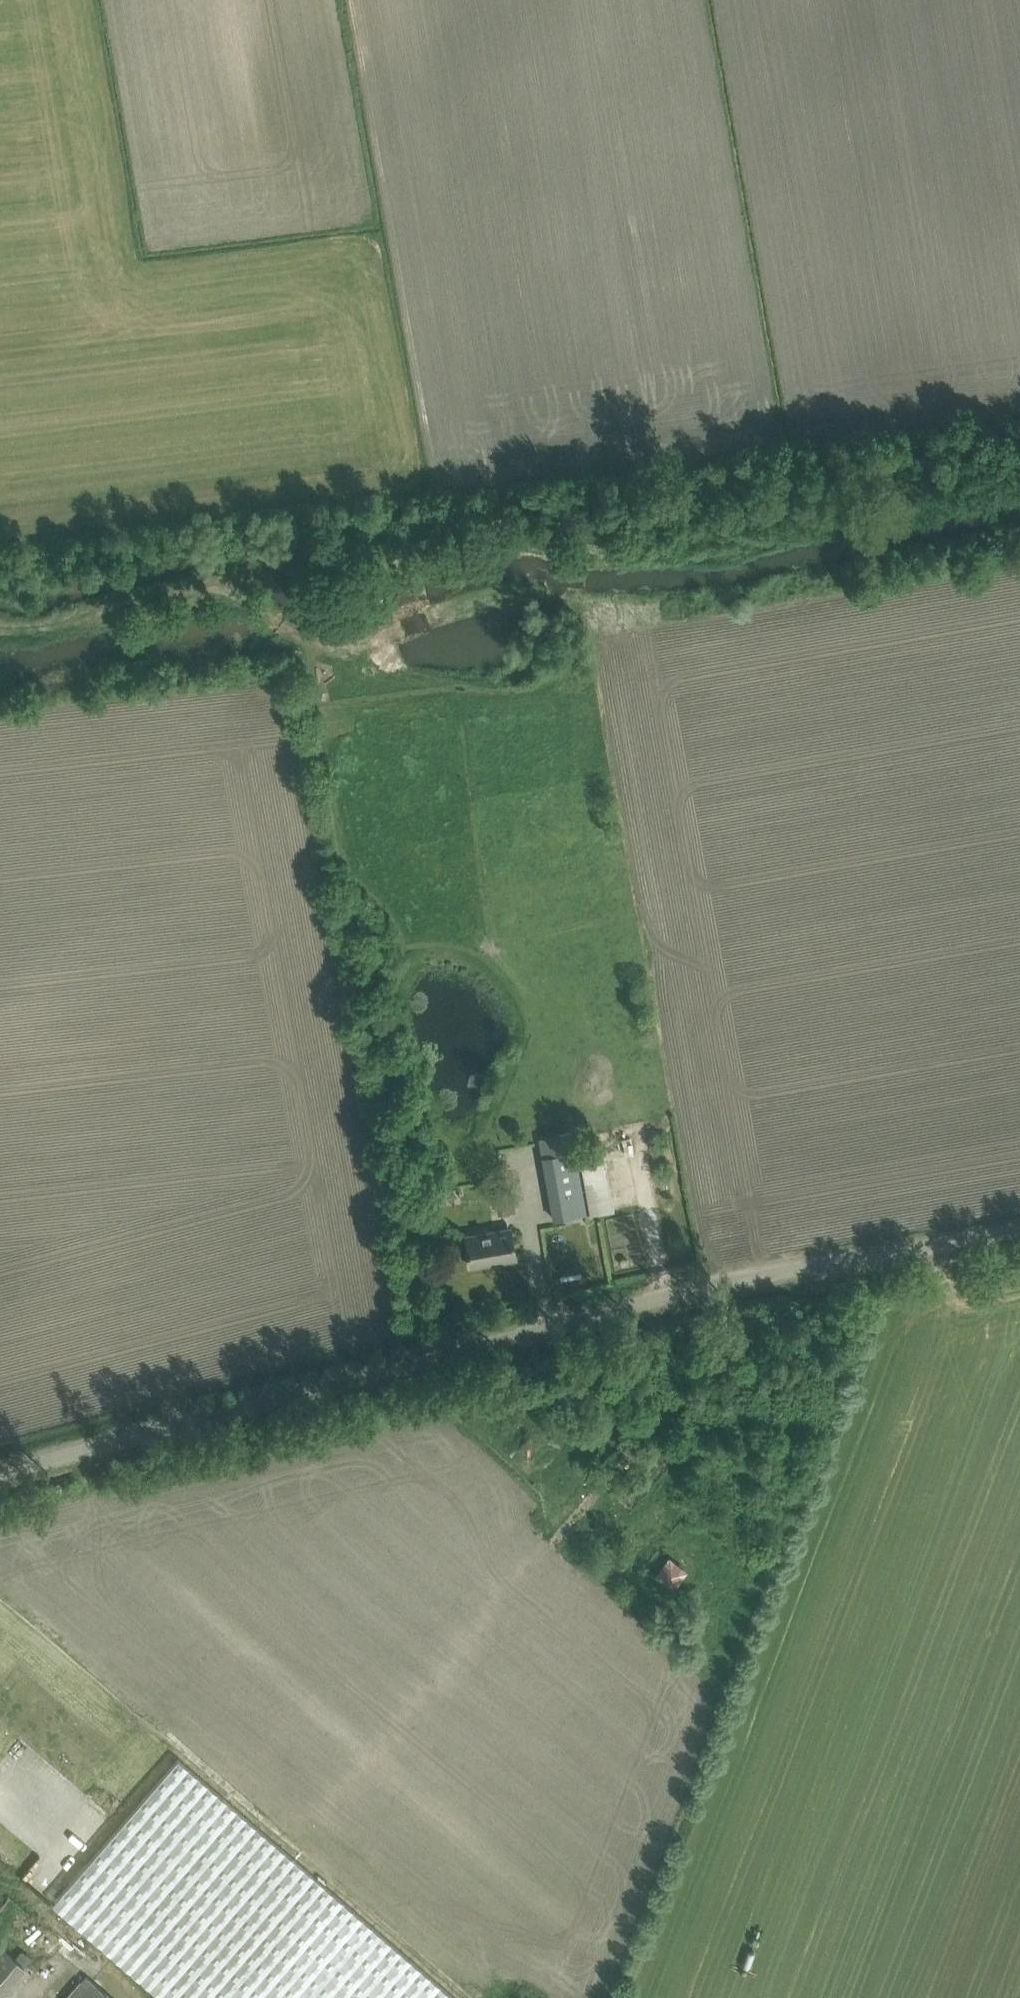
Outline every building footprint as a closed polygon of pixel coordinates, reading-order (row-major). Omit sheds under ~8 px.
[(544,1155),(551,1199),(555,1218),(586,1213),(576,1150),(544,1155)] [(513,1191),(498,1194),(501,1213),(516,1210),(513,1191)] [(466,1234),(468,1246),(472,1266),(517,1258),(511,1226),(466,1234)] [(667,1558),(656,1572),(674,1587),(686,1572),(667,1558)] [(179,1757),(53,1903),(163,1997),(456,1997),(179,1757)] [(26,1965),(0,1944),(0,1995),(26,1965)] [(86,1974),(66,1997),(114,1997),(86,1974)]
